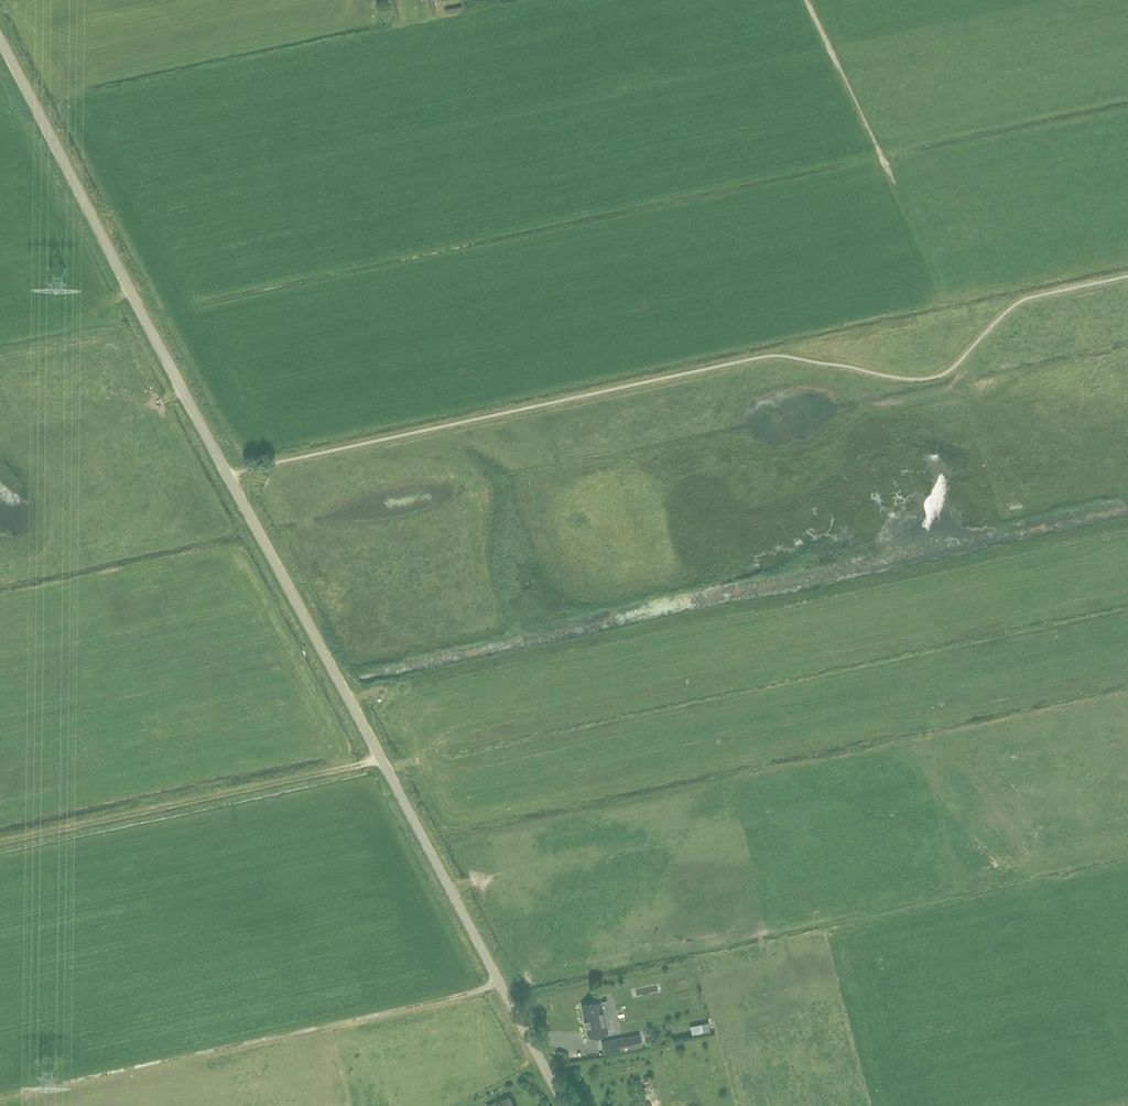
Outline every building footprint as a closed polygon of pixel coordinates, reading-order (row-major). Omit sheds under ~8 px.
[(610,1026),(608,1014),(603,1015),(600,1003),(582,1007),(585,1021),(583,1021),(585,1027),(586,1027),(588,1037),(607,1033),(605,1027),(610,1026)] [(636,1046),(634,1035),(608,1041),(610,1052),(636,1046)] [(497,1102),(489,1105),(515,1105),(510,1097),(498,1104),(497,1102)]
